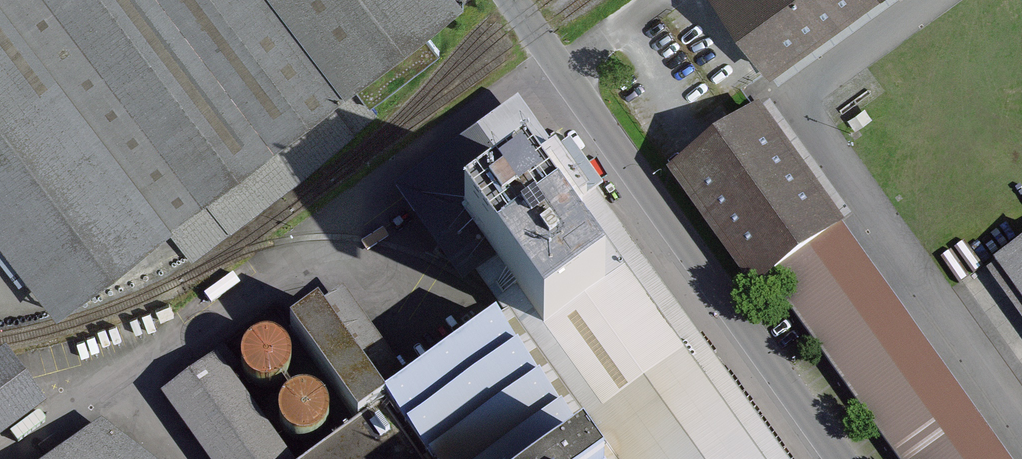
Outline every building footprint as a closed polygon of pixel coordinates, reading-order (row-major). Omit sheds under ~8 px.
[(463,0),(0,0),(0,235),(63,318),(471,10),(463,0)] [(780,80),(891,0),(722,0),(780,80)] [(324,305),(278,339),(351,439),(324,458),(777,458),(519,108),(420,180),(453,225),(439,235),(500,318),(392,398),(324,305)] [(851,223),(770,112),(684,174),(766,285),(777,277),(851,223)] [(851,223),(777,277),(905,458),(1019,458),(851,223)] [(993,268),(1021,307),(1021,247),(993,268)] [(241,361),(241,365),(242,374),(246,382),(253,387),(263,390),(272,389),(280,385),(286,378),(288,370),(288,361),(285,354),(281,349),(274,345),(268,343),(260,343),(250,347),(245,353),(241,361)] [(16,352),(0,364),(0,441),(53,402),(16,352)] [(169,400),(211,458),(291,458),(223,362),(169,400)] [(277,413),(277,418),(278,426),(283,434),(289,440),(300,443),(308,442),(317,437),(322,430),(325,422),(325,414),(321,406),(318,401),(311,397),(305,395),(296,395),(286,399),(281,405),(277,413)] [(110,424),(62,458),(156,458),(110,424)]
